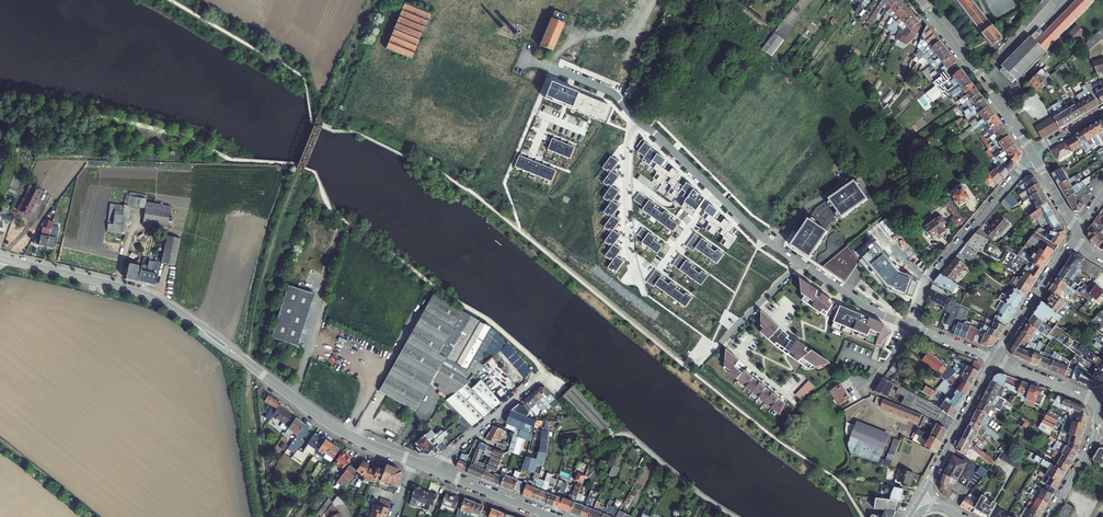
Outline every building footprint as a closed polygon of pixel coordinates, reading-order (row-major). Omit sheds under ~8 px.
[(873,22),(882,8),(883,7),(890,0),(882,0),(880,3),(869,20),(873,22)] [(885,17),(882,21),(885,23),(889,14),(892,17),(905,5),(901,0),(888,11),(885,17)] [(901,0),(890,0),(883,7),(885,9),(884,11),(882,15),(885,17),(888,11),(901,0)] [(983,34),(992,26),(972,0),(957,0),(983,34)] [(1044,33),(1039,28),(1031,37),(1019,48),(1015,44),(1003,57),(1007,61),(1001,66),(1003,68),(1000,71),(1012,83),(1015,80),(1017,82),(1040,59),(1044,63),(1050,57),(1047,54),(1044,56),(1044,55),(1047,52),(1046,51),(1094,1),(1092,0),(1076,0),(1044,33)] [(1050,0),(1043,0),(1027,18),(1022,24),(1026,28),(1050,0)] [(404,2),(386,48),(411,59),(430,13),(404,2)] [(891,31),(896,22),(910,11),(905,5),(892,17),(894,20),(891,25),(890,24),(887,29),(891,31)] [(551,18),(539,46),(552,51),(564,23),(563,23),(566,16),(554,11),(552,18),(551,18)] [(896,22),(891,31),(896,33),(898,28),(897,28),(898,25),(901,28),(914,16),(910,11),(896,22)] [(868,17),(864,13),(859,20),(864,23),(868,17)] [(914,16),(901,28),(895,39),(897,40),(907,44),(914,38),(918,32),(921,26),(919,23),(919,22),(914,16)] [(919,52),(916,54),(920,59),(924,56),(922,53),(924,51),(928,44),(936,37),(927,25),(917,47),(919,50),(918,51),(919,52)] [(1077,25),(1069,33),(1070,35),(1079,26),(1077,25)] [(983,34),(982,34),(992,47),(993,46),(997,52),(1005,43),(1002,39),(1003,39),(993,26),(992,26),(983,34)] [(1079,26),(1070,35),(1077,42),(1086,33),(1079,26)] [(775,32),(762,49),(772,56),(785,39),(775,32)] [(1084,45),(1088,52),(1102,39),(1096,33),(1084,45)] [(922,53),(924,56),(940,41),(936,37),(928,44),(924,51),(922,53)] [(920,59),(918,61),(922,64),(928,60),(944,46),(940,41),(924,56),(920,59)] [(944,46),(928,60),(931,65),(948,52),(944,46)] [(952,57),(948,52),(931,65),(930,66),(932,69),(934,68),(936,70),(943,64),(952,57)] [(952,57),(943,64),(945,66),(937,73),(939,76),(940,75),(945,71),(956,62),(952,57)] [(869,69),(874,61),(868,58),(863,66),(869,69)] [(1092,62),(1097,73),(1102,72),(1102,59),(1092,62)] [(1029,83),(1036,90),(1043,83),(1050,77),(1051,76),(1043,68),(1029,83)] [(930,83),(934,80),(926,70),(922,72),(930,83)] [(962,70),(953,77),(954,78),(953,80),(951,82),(954,86),(958,83),(967,77),(962,70)] [(951,78),(945,71),(940,75),(941,76),(934,82),(937,87),(928,94),(934,101),(942,95),(945,99),(951,94),(950,93),(943,84),(951,78)] [(972,83),(967,77),(958,83),(960,86),(950,93),(951,94),(953,97),(961,91),(972,83)] [(1102,103),(1102,87),(1101,81),(1092,86),(1089,81),(1085,84),(1086,85),(1098,106),(1102,103)] [(604,121),(610,106),(550,82),(544,96),(604,121)] [(961,91),(965,97),(976,88),(972,83),(961,91)] [(1043,83),(1036,90),(1038,93),(1045,86),(1043,83)] [(1098,106),(1086,85),(1082,87),(1084,91),(1082,93),(1092,109),(1098,106)] [(957,102),(958,104),(961,102),(963,105),(966,103),(980,93),(976,88),(965,97),(957,102)] [(966,103),(969,108),(983,98),(980,93),(966,103)] [(1087,112),(1092,109),(1082,93),(1077,96),(1080,102),(1087,112)] [(966,110),(964,111),(966,114),(966,115),(967,117),(972,114),(971,113),(986,102),(983,98),(969,108),(966,110)] [(1066,104),(1067,106),(1075,120),(1087,112),(1080,102),(1076,105),(1074,100),(1066,104)] [(965,115),(969,121),(974,117),(979,113),(989,106),(986,102),(971,113),(972,114),(967,117),(966,115),(965,115)] [(1075,120),(1067,106),(1062,108),(1059,102),(1056,104),(1067,124),(1075,120)] [(883,108),(888,115),(892,113),(887,104),(886,106),(883,108)] [(1067,124),(1056,104),(1052,107),(1057,116),(1054,119),(1059,128),(1060,129),(1067,124)] [(989,106),(979,113),(983,118),(978,122),(974,117),(969,121),(975,130),(979,127),(995,115),(989,106)] [(995,115),(979,127),(981,130),(985,127),(988,132),(1001,124),(995,115)] [(1054,119),(1052,116),(1035,127),(1043,139),(1059,128),(1054,119)] [(1093,125),(1102,142),(1102,130),(1098,122),(1093,125)] [(1001,124),(988,132),(991,136),(1003,128),(1001,124)] [(1102,142),(1093,125),(1087,129),(1096,143),(1097,145),(1102,142)] [(1003,128),(991,136),(994,140),(1006,131),(1003,128)] [(1096,143),(1087,129),(1082,132),(1092,148),(1095,146),(1094,144),(1096,143)] [(1006,131),(994,140),(997,145),(999,143),(1009,136),(1006,131)] [(1092,148),(1082,132),(1075,136),(1081,145),(1084,143),(1088,150),(1092,148)] [(548,150),(555,153),(560,142),(554,139),(555,136),(554,136),(548,150)] [(999,151),(993,155),(994,157),(995,158),(998,156),(1015,144),(1009,136),(999,143),(1004,150),(1000,152),(999,151)] [(1075,136),(1066,141),(1073,152),(1082,147),(1081,145),(1075,136)] [(555,153),(563,156),(567,144),(561,142),(562,140),(561,139),(560,142),(555,153)] [(682,207),(693,215),(705,199),(694,190),(695,188),(687,182),(684,187),(678,183),(682,176),(672,168),(669,173),(663,168),(668,162),(654,151),(655,149),(641,140),(636,147),(640,149),(638,152),(644,157),(642,160),(657,171),(653,178),(661,183),(664,180),(672,186),(668,192),(676,198),(679,194),(687,200),(682,207)] [(1073,152),(1066,141),(1052,150),(1058,160),(1060,162),(1074,154),(1073,152)] [(563,156),(570,159),(574,147),(569,145),(570,143),(568,142),(567,144),(563,156)] [(1006,162),(1019,150),(1015,144),(998,156),(1006,162)] [(1019,150),(1006,162),(1009,165),(1012,161),(1016,164),(1020,160),(1020,153),(1019,150)] [(515,167),(522,170),(527,158),(521,156),(522,153),(521,153),(515,167)] [(522,170),(530,173),(534,161),(529,159),(530,157),(528,156),(527,158),(522,170)] [(603,168),(610,173),(611,171),(619,160),(616,158),(615,159),(611,156),(603,168)] [(998,156),(995,158),(1009,173),(1016,164),(1012,161),(1009,165),(1006,162),(998,156)] [(995,158),(994,157),(991,159),(991,160),(998,166),(989,174),(990,175),(994,180),(999,185),(1009,173),(995,158)] [(530,173),(537,176),(542,164),(536,162),(537,160),(535,159),(534,161),(530,173)] [(537,176),(544,179),(549,167),(543,165),(544,162),(543,162),(542,164),(537,176)] [(544,179),(552,182),(556,171),(550,168),(551,165),(550,165),(549,167),(544,179)] [(1052,174),(1059,170),(1057,166),(1050,170),(1052,174)] [(1059,170),(1052,174),(1055,179),(1064,173),(1061,168),(1059,170)] [(603,183),(610,188),(612,186),(620,175),(616,173),(615,174),(611,171),(610,173),(603,183)] [(984,174),(986,177),(984,180),(989,185),(994,180),(990,175),(989,174),(987,171),(984,174)] [(1064,173),(1055,179),(1059,186),(1069,180),(1065,172),(1064,173)] [(1069,180),(1059,186),(1063,193),(1072,187),(1078,184),(1076,180),(1080,178),(1078,174),(1069,180)] [(1017,192),(1020,196),(1039,184),(1035,178),(1020,187),(1021,190),(1017,192)] [(1063,193),(1066,199),(1076,193),(1086,185),(1090,182),(1087,178),(1078,184),(1072,187),(1063,193)] [(869,200),(855,180),(829,199),(843,218),(869,200)] [(1039,184),(1020,196),(1022,200),(1022,199),(1024,202),(1031,198),(1030,197),(1042,190),(1039,184)] [(19,206),(16,211),(27,216),(30,211),(33,213),(37,205),(34,203),(37,198),(36,197),(39,190),(37,189),(33,187),(28,185),(24,192),(25,193),(22,199),(21,198),(18,205),(19,206)] [(953,196),(960,207),(966,203),(965,201),(969,198),(966,194),(964,191),(965,190),(965,189),(963,187),(962,187),(961,187),(960,187),(959,185),(949,192),(949,194),(951,196),(953,196)] [(1081,212),(1085,204),(1082,199),(1091,192),(1086,185),(1076,193),(1066,199),(1074,212),(1081,212)] [(603,197),(611,203),(612,201),(620,190),(617,187),(616,189),(612,186),(610,188),(603,197)] [(1049,202),(1042,190),(1030,197),(1031,198),(1037,208),(1031,212),(1030,210),(1026,214),(1028,217),(1030,216),(1032,214),(1041,209),(1040,207),(1049,202)] [(639,193),(633,200),(644,207),(649,200),(639,193)] [(1004,200),(1010,207),(1012,209),(1018,203),(1009,194),(1004,200)] [(128,204),(128,205),(145,208),(143,223),(168,227),(171,207),(146,202),(147,199),(130,196),(128,204)] [(817,208),(809,219),(828,233),(833,224),(843,218),(829,199),(817,208)] [(649,200),(644,207),(642,210),(673,232),(678,225),(669,219),(671,216),(664,211),(662,214),(654,208),(656,205),(649,200)] [(1010,207),(1004,200),(1001,203),(1007,210),(1010,207)] [(604,212),(611,217),(612,215),(620,205),(617,202),(616,204),(612,201),(611,203),(604,212)] [(964,221),(949,201),(945,204),(954,216),(951,219),(956,227),(964,221)] [(1037,219),(1041,227),(1058,217),(1049,202),(1040,207),(1041,209),(1032,214),(1030,216),(1034,221),(1037,219)] [(121,231),(124,206),(111,204),(107,230),(121,231)] [(127,232),(130,206),(128,205),(124,205),(124,206),(121,231),(127,232)] [(701,217),(709,223),(704,229),(713,235),(716,231),(724,237),(719,243),(728,249),(736,238),(730,234),(734,227),(724,219),(721,224),(715,219),(720,213),(709,205),(701,217)] [(0,213),(0,219),(11,223),(13,217),(7,215),(2,213),(0,213)] [(1099,214),(1088,230),(1088,237),(1090,241),(1102,230),(1102,220),(1102,219),(1102,217),(1099,214)] [(604,227),(611,232),(613,230),(621,219),(617,217),(616,218),(612,215),(611,217),(604,227)] [(980,228),(976,233),(988,240),(991,241),(998,233),(1000,235),(1000,234),(1003,237),(1012,226),(1000,215),(990,227),(991,227),(986,233),(980,228)] [(925,228),(933,239),(938,235),(940,237),(946,232),(945,230),(948,227),(948,225),(941,216),(925,228)] [(1062,224),(1058,217),(1041,227),(1040,228),(1042,229),(1046,231),(1048,232),(1062,224)] [(791,245),(810,259),(811,258),(828,233),(809,219),(791,245)] [(34,244),(47,247),(50,234),(51,229),(53,221),(49,220),(47,228),(43,227),(40,239),(36,238),(34,244)] [(1062,224),(1048,232),(1058,234),(1065,232),(1065,229),(1062,224)] [(604,242),(612,247),(613,245),(621,235),(618,232),(617,233),(613,230),(611,232),(604,242)] [(1097,247),(1102,242),(1102,230),(1090,241),(1093,245),(1097,247)] [(1036,232),(1018,255),(1043,270),(1058,246),(1041,235),(1039,234),(1036,232)] [(1041,233),(1041,235),(1058,246),(1065,236),(1065,232),(1058,234),(1048,232),(1045,236),(1041,233)] [(648,233),(643,240),(641,243),(657,254),(662,247),(653,240),(655,238),(648,233)] [(695,233),(685,246),(693,251),(695,248),(702,239),(695,233)] [(976,233),(966,244),(979,251),(981,252),(982,251),(988,240),(976,233)] [(50,234),(47,247),(55,249),(58,236),(50,234)] [(181,239),(167,236),(161,263),(175,266),(181,239)] [(702,239),(695,248),(716,264),(724,254),(717,249),(715,252),(707,246),(708,243),(702,239)] [(958,254),(965,259),(972,263),(979,251),(966,244),(958,254)] [(605,256),(612,261),(616,256),(622,249),(618,246),(617,248),(613,245),(612,247),(605,256)] [(860,261),(847,246),(823,266),(822,266),(846,282),(860,261)] [(1015,264),(1024,270),(1037,279),(1043,270),(1018,255),(1007,250),(1002,259),(1000,263),(1011,269),(1015,264)] [(982,251),(981,252),(1000,263),(1002,259),(998,260),(982,251)] [(965,259),(958,254),(955,258),(963,263),(965,259)] [(672,265),(679,270),(686,260),(679,255),(672,265)] [(1071,272),(1077,277),(1080,273),(1076,271),(1077,268),(1096,279),(1102,270),(1078,255),(1071,257),(1065,267),(1071,272)] [(607,268),(615,273),(625,260),(621,258),(620,259),(616,256),(612,261),(607,268)] [(144,284),(148,265),(145,265),(146,259),(146,258),(143,257),(142,266),(138,282),(144,284)] [(955,258),(941,275),(952,282),(966,265),(963,263),(955,258)] [(686,260),(679,270),(701,286),(708,276),(701,271),(699,274),(691,268),(693,265),(686,260)] [(155,262),(149,261),(148,265),(144,284),(149,285),(152,274),(153,269),(154,269),(154,267),(153,267),(155,262)] [(160,263),(155,261),(155,262),(153,267),(154,267),(154,269),(153,269),(152,274),(149,285),(155,286),(160,263)] [(926,261),(920,264),(924,271),(930,268),(926,261)] [(129,262),(126,279),(138,282),(142,266),(131,264),(131,262),(129,262)] [(1008,284),(1015,288),(1027,295),(1032,287),(1020,279),(1010,272),(1011,269),(1000,263),(999,265),(1007,269),(1006,271),(1014,276),(1008,284)] [(1020,279),(1032,287),(1037,279),(1024,270),(1015,264),(1011,269),(1010,272),(1020,279)] [(1071,272),(1065,267),(1058,277),(1070,287),(1074,282),(1079,285),(1082,281),(1077,277),(1071,272)] [(904,269),(887,281),(892,288),(899,283),(901,286),(911,279),(904,269)] [(654,270),(645,283),(652,288),(654,286),(660,278),(662,275),(654,270)] [(957,285),(952,282),(941,275),(935,281),(941,285),(940,286),(945,289),(945,288),(952,292),(957,285)] [(1070,287),(1058,277),(1053,284),(1076,301),(1078,302),(1080,299),(1074,295),(1076,292),(1070,287)] [(654,286),(685,307),(692,297),(685,292),(684,295),(675,289),(677,287),(670,281),(668,284),(660,278),(654,286)] [(835,302),(800,279),(802,300),(826,316),(835,302)] [(286,281),(269,332),(295,341),(312,289),(286,281)] [(931,289),(942,295),(944,291),(933,284),(931,289)] [(1053,284),(1049,291),(1056,295),(1069,305),(1071,302),(1074,304),(1076,301),(1053,284)] [(1076,292),(1088,300),(1081,308),(1085,311),(1088,307),(1089,308),(1092,304),(1090,302),(1094,298),(1099,303),(1102,299),(1102,292),(1097,287),(1091,293),(1085,288),(1083,290),(1080,288),(1076,292)] [(1002,293),(998,300),(1001,301),(1017,310),(1027,295),(1015,288),(1013,292),(1008,289),(1005,295),(1002,293)] [(931,289),(927,299),(943,307),(942,309),(951,313),(952,311),(953,308),(956,309),(958,310),(960,305),(942,295),(931,289)] [(491,327),(433,294),(400,353),(379,391),(415,411),(430,384),(451,396),(446,401),(462,416),(471,426),(500,402),(475,373),(483,366),(471,359),(491,327)] [(1049,301),(1051,302),(1047,306),(1058,314),(1062,307),(1067,311),(1070,307),(1069,305),(1056,295),(1054,298),(1053,297),(1051,297),(1049,299),(1049,301)] [(995,322),(994,322),(1006,328),(1017,310),(1001,301),(996,309),(1000,312),(998,316),(996,315),(993,321),(995,322)] [(1043,322),(1046,318),(1048,319),(1050,316),(1059,322),(1060,320),(1062,317),(1058,314),(1047,306),(1042,302),(1034,315),(1043,322)] [(961,305),(957,314),(967,318),(970,310),(961,305)] [(885,325),(840,306),(832,328),(876,346),(891,332),(885,325)] [(1097,331),(1102,335),(1102,313),(1102,312),(1092,321),(1100,326),(1097,331)] [(824,366),(827,361),(797,341),(795,344),(787,339),(789,337),(764,314),(761,318),(761,327),(764,329),(761,333),(778,349),(810,370),(813,366),(816,368),(824,366)] [(1028,323),(1041,333),(1045,327),(1051,331),(1052,329),(1043,322),(1034,315),(1028,323)] [(987,319),(984,325),(1002,334),(1006,328),(994,322),(987,319)] [(1059,322),(1056,325),(1061,329),(1065,324),(1060,320),(1059,322)] [(958,323),(954,335),(966,339),(971,326),(971,325),(964,322),(963,325),(958,323)] [(981,328),(979,330),(998,339),(1002,334),(984,325),(977,322),(976,325),(981,328)] [(1028,323),(1023,330),(1034,338),(1038,341),(1040,338),(1046,342),(1048,339),(1051,341),(1053,338),(1049,334),(1046,337),(1041,333),(1028,323)] [(998,339),(979,330),(971,326),(966,339),(987,348),(994,346),(998,339)] [(483,366),(500,350),(507,344),(491,327),(471,359),(483,366)] [(1017,340),(1029,346),(1036,350),(1038,345),(1036,343),(1035,344),(1031,341),(1034,338),(1023,330),(1017,340)] [(1013,356),(1020,359),(1029,346),(1017,340),(1011,349),(1013,356)] [(1039,366),(1044,353),(1040,351),(1043,344),(1039,341),(1038,345),(1036,350),(1031,363),(1039,366)] [(1096,341),(1094,344),(1102,351),(1102,346),(1096,341)] [(507,344),(500,350),(526,381),(529,378),(531,372),(532,372),(508,343),(507,344)] [(1082,345),(1078,350),(1087,357),(1086,357),(1087,358),(1085,361),(1102,373),(1102,361),(1082,345)] [(1029,346),(1020,359),(1031,363),(1036,350),(1029,346)] [(780,415),(785,403),(741,368),(739,370),(735,367),(740,361),(726,350),(725,367),(731,372),(729,374),(780,415)] [(1057,353),(1054,351),(1053,355),(1045,352),(1044,353),(1039,366),(1049,371),(1057,353)] [(971,387),(953,370),(937,355),(935,357),(929,353),(922,361),(942,376),(941,377),(944,380),(966,397),(971,387)] [(1057,374),(1061,364),(1064,358),(1057,353),(1049,371),(1057,374)] [(1083,371),(1078,382),(1094,388),(1102,385),(1102,373),(1085,361),(1076,354),(1070,362),(1077,367),(1083,371)] [(900,369),(902,371),(906,364),(898,358),(893,365),(900,369)] [(1069,367),(1070,362),(1067,360),(1064,358),(1061,364),(1057,374),(1071,380),(1075,370),(1071,369),(1071,368),(1069,367)] [(979,362),(975,360),(971,368),(958,361),(954,367),(975,378),(981,368),(979,362)] [(883,379),(891,382),(900,369),(893,365),(883,379)] [(953,370),(971,387),(975,378),(954,367),(953,370)] [(1078,382),(1083,371),(1077,367),(1075,370),(1071,380),(1078,382)] [(1018,380),(1002,374),(995,376),(992,381),(1004,387),(1014,392),(1018,380)] [(883,379),(874,392),(876,393),(883,379)] [(891,382),(883,379),(876,393),(888,397),(894,384),(891,382)] [(966,397),(944,380),(935,392),(958,411),(966,397)] [(1018,393),(1022,382),(1018,380),(1014,392),(1013,393),(1017,395),(1018,393)] [(815,387),(809,381),(795,395),(801,401),(815,387)] [(992,381),(987,391),(999,397),(1004,387),(992,381)] [(1027,398),(1031,386),(1022,382),(1018,393),(1019,393),(1017,396),(1021,398),(1020,401),(1025,402),(1027,398)] [(830,392),(840,406),(850,399),(846,394),(847,393),(840,384),(830,392)] [(934,405),(942,411),(954,419),(958,411),(935,392),(926,386),(923,392),(931,397),(932,397),(937,400),(934,405)] [(1031,386),(1027,398),(1035,403),(1040,406),(1043,399),(1040,398),(1041,396),(1043,390),(1031,386)] [(540,387),(537,389),(551,406),(554,409),(560,404),(545,387),(540,387)] [(921,412),(936,421),(942,411),(934,405),(931,403),(900,387),(897,392),(906,397),(902,404),(921,412)] [(551,406),(537,389),(533,393),(546,408),(547,409),(551,406)] [(999,397),(987,391),(982,401),(995,408),(1000,411),(1006,400),(999,397)] [(546,408),(533,393),(530,396),(540,409),(542,411),(546,408)] [(280,403),(269,395),(264,401),(269,404),(266,410),(269,412),(265,417),(269,420),(272,416),(278,406),(280,403)] [(1055,401),(1058,396),(1053,395),(1049,401),(1054,403),(1055,401)] [(530,396),(524,400),(526,403),(527,404),(531,409),(532,410),(535,414),(540,409),(530,396)] [(1058,396),(1055,401),(1062,405),(1065,399),(1058,396)] [(919,422),(922,415),(877,397),(875,403),(881,406),(881,408),(919,422)] [(1026,402),(1025,403),(1034,407),(1035,403),(1027,398),(1025,402),(1026,402)] [(1078,416),(1089,419),(1089,416),(1086,407),(1065,399),(1062,405),(1055,401),(1054,403),(1052,405),(1070,412),(1078,416)] [(995,408),(982,401),(977,410),(987,415),(990,418),(995,408)] [(519,405),(512,411),(528,417),(532,410),(531,409),(527,404),(523,406),(519,405)] [(277,418),(283,422),(288,415),(287,414),(288,413),(278,406),(272,416),(276,419),(277,418)] [(990,418),(987,415),(977,410),(971,421),(981,426),(987,431),(986,433),(993,438),(994,439),(997,434),(987,426),(991,418),(990,418)] [(527,458),(522,470),(534,473),(535,472),(540,474),(547,454),(547,450),(548,441),(549,432),(549,422),(545,421),(545,432),(535,431),(535,420),(528,417),(512,411),(505,427),(515,432),(509,452),(527,458)] [(1059,422),(1062,424),(1084,432),(1086,425),(1069,420),(1064,418),(1049,411),(1047,414),(1058,419),(1057,421),(1059,422)] [(1089,419),(1078,416),(1070,412),(1068,416),(1065,415),(1064,418),(1069,420),(1086,425),(1089,419)] [(288,415),(283,422),(280,426),(286,431),(295,418),(290,414),(289,415),(288,415)] [(1038,428),(1045,433),(1049,428),(1053,429),(1054,430),(1055,425),(1057,421),(1058,419),(1047,414),(1038,428)] [(467,430),(471,426),(462,416),(457,420),(462,424),(467,430)] [(1027,420),(1023,417),(1017,425),(1021,428),(1023,426),(1027,420)] [(297,435),(304,425),(295,418),(286,431),(285,433),(289,437),(292,432),(297,435)] [(891,467),(900,441),(894,439),(887,461),(880,459),(889,433),(858,421),(856,426),(847,422),(846,431),(849,444),(851,454),(878,463),(891,467)] [(981,426),(971,421),(968,427),(977,434),(985,440),(987,437),(991,440),(993,438),(986,433),(987,431),(981,426)] [(927,434),(942,442),(948,431),(935,422),(931,428),(934,430),(934,431),(930,429),(927,434)] [(309,427),(305,424),(296,437),(281,458),(288,463),(291,458),(287,455),(293,446),(297,449),(302,441),(301,440),(309,427)] [(458,427),(463,433),(467,430),(462,424),(458,427)] [(1059,432),(1060,432),(1082,439),(1084,432),(1062,424),(1059,432)] [(496,444),(498,441),(501,436),(504,430),(494,426),(491,433),(490,433),(487,439),(496,444)] [(977,434),(968,427),(963,436),(971,442),(975,437),(983,444),(986,440),(985,440),(977,434)] [(919,429),(912,441),(935,454),(942,442),(927,434),(919,429)] [(420,452),(443,432),(441,430),(437,433),(435,434),(431,430),(424,436),(424,435),(422,435),(420,437),(420,439),(416,443),(418,446),(416,447),(420,452)] [(427,455),(432,450),(434,453),(437,450),(435,447),(438,445),(442,451),(447,447),(441,440),(448,434),(445,430),(443,432),(420,452),(419,453),(427,455)] [(1064,441),(1065,441),(1080,446),(1082,439),(1060,432),(1059,435),(1066,437),(1064,441)] [(297,449),(292,456),(303,463),(310,454),(314,456),(325,440),(315,433),(302,452),(297,449)] [(995,462),(971,442),(963,436),(956,449),(970,459),(976,452),(993,465),(995,462)] [(321,462),(324,457),(332,445),(325,440),(314,456),(314,457),(321,462)] [(469,456),(462,471),(482,479),(487,468),(489,463),(480,460),(484,449),(486,450),(485,453),(492,456),(495,450),(482,443),(476,440),(469,456)] [(1055,451),(1062,455),(1073,461),(1077,453),(1064,445),(1058,440),(1052,449),(1055,451)] [(1080,446),(1065,441),(1064,445),(1077,453),(1080,446)] [(339,449),(332,445),(324,457),(330,461),(332,458),(339,449)] [(1000,456),(1006,448),(1002,446),(999,451),(998,450),(995,453),(1000,456)] [(1102,448),(1101,448),(1100,448),(1099,449),(1098,449),(1093,459),(1093,461),(1096,463),(1098,462),(1102,465),(1102,449),(1102,448)] [(487,468),(496,472),(499,466),(500,463),(504,454),(504,453),(495,450),(492,456),(489,463),(487,468)] [(1013,467),(1017,469),(1022,461),(1018,459),(1014,457),(1005,451),(1000,459),(1010,464),(1013,467)] [(1073,461),(1062,455),(1055,451),(1052,456),(1059,460),(1069,467),(1073,461)] [(344,467),(351,458),(347,455),(347,456),(342,452),(335,461),(344,467)] [(1066,473),(1043,459),(1031,453),(1029,457),(1034,460),(1047,468),(1048,470),(1047,470),(1045,473),(1045,475),(1060,483),(1066,473)] [(466,456),(462,454),(457,467),(462,471),(469,456),(467,455),(466,456)] [(953,456),(944,474),(954,480),(957,482),(967,463),(953,456)] [(1045,457),(1043,459),(1066,473),(1069,467),(1059,460),(1057,464),(1045,457)] [(371,470),(367,468),(369,464),(362,461),(356,471),(359,474),(364,475),(363,479),(371,482),(371,481),(374,481),(374,480),(379,481),(386,483),(386,485),(390,486),(390,485),(397,487),(402,473),(400,469),(386,464),(384,469),(373,465),(371,470)] [(322,467),(319,465),(311,477),(314,478),(322,467)] [(337,490),(340,492),(345,485),(356,471),(349,465),(336,483),(340,486),(337,490)] [(612,470),(610,474),(616,477),(619,469),(614,466),(612,470)] [(988,471),(981,466),(978,470),(985,475),(988,471)] [(495,474),(496,472),(487,468),(482,479),(492,483),(496,474),(495,474)] [(508,470),(503,468),(500,476),(496,474),(492,483),(502,487),(508,471),(508,470)] [(898,469),(895,482),(897,483),(898,482),(911,485),(915,473),(898,469)] [(510,472),(508,471),(502,487),(515,492),(518,481),(520,476),(521,474),(516,472),(513,478),(508,476),(510,472)] [(529,481),(524,496),(531,499),(538,479),(540,474),(535,472),(533,478),(535,479),(534,482),(530,481),(529,481)] [(545,481),(538,501),(542,503),(550,483),(551,479),(552,475),(549,474),(550,473),(548,472),(545,481)] [(1045,475),(1040,472),(1038,475),(1043,478),(1041,482),(1046,484),(1047,485),(1044,489),(1053,494),(1060,483),(1045,475)] [(568,500),(564,498),(563,500),(560,510),(570,514),(579,493),(586,476),(579,473),(575,481),(579,482),(573,495),(570,494),(568,500)] [(953,484),(954,480),(944,474),(943,474),(940,482),(941,489),(946,497),(954,503),(959,496),(952,491),(949,485),(953,484)] [(538,479),(531,499),(538,501),(545,481),(538,479)] [(563,482),(560,480),(556,490),(553,489),(547,505),(553,507),(561,487),(562,485),(563,482)] [(518,493),(520,491),(523,482),(518,481),(515,492),(518,493)] [(553,489),(555,485),(550,483),(542,503),(547,505),(553,489)] [(885,499),(890,500),(901,501),(903,498),(904,495),(903,493),(904,490),(882,485),(879,499),(885,499)] [(421,509),(421,508),(427,492),(420,490),(421,488),(417,486),(411,500),(412,500),(410,505),(421,509)] [(563,500),(561,499),(565,488),(561,487),(553,507),(560,510),(563,500)] [(1040,487),(1037,492),(1050,499),(1053,494),(1044,489),(1040,487)] [(1030,494),(1032,495),(1047,504),(1050,499),(1037,492),(1035,490),(1033,489),(1030,494)] [(433,495),(427,492),(421,508),(425,509),(425,510),(432,512),(438,494),(434,493),(433,495)] [(570,514),(579,516),(580,516),(585,506),(579,504),(583,495),(579,493),(570,514)] [(1029,493),(1026,500),(1044,510),(1047,504),(1032,495),(1030,494),(1029,493)] [(456,496),(455,498),(446,494),(440,509),(453,514),(455,509),(456,509),(460,498),(456,496)] [(972,513),(979,516),(990,516),(996,506),(997,504),(982,495),(978,503),(972,513)] [(580,516),(585,516),(590,505),(589,504),(590,502),(591,503),(593,503),(594,501),(592,500),(593,498),(589,497),(585,506),(580,516)] [(972,513),(978,503),(967,497),(960,506),(972,513)] [(1025,507),(1026,508),(1040,516),(1044,510),(1026,500),(1021,497),(1020,498),(1027,503),(1025,507)] [(318,513),(322,516),(325,512),(332,503),(333,502),(329,498),(318,513)] [(372,511),(371,510),(368,516),(381,516),(382,515),(386,516),(391,502),(381,498),(378,505),(377,504),(375,509),(373,509),(372,511)] [(585,516),(591,516),(598,501),(598,500),(593,498),(592,500),(594,501),(593,503),(591,503),(590,502),(589,504),(590,505),(585,516)] [(879,499),(876,499),(875,509),(886,510),(896,512),(898,507),(884,505),(885,499),(879,499)] [(890,500),(885,499),(884,505),(898,507),(901,501),(890,500)] [(461,502),(458,510),(459,510),(457,516),(458,516),(471,516),(472,514),(476,503),(466,500),(465,504),(461,502)] [(598,501),(591,516),(604,516),(605,515),(596,511),(597,510),(599,509),(601,503),(598,501)] [(328,516),(341,516),(339,513),(337,514),(332,503),(325,512),(328,516)] [(476,503),(472,514),(479,516),(486,516),(488,510),(484,508),(484,507),(476,503)] [(1073,507),(1066,503),(1058,516),(1067,516),(1073,507)] [(604,516),(609,516),(614,507),(608,505),(605,515),(604,516)] [(614,505),(614,507),(609,516),(616,516),(618,514),(615,512),(616,509),(617,506),(614,505)] [(1010,515),(996,506),(990,516),(1009,516),(1010,515)] [(1023,515),(1026,516),(1040,516),(1026,508),(1022,514),(1023,515)]
